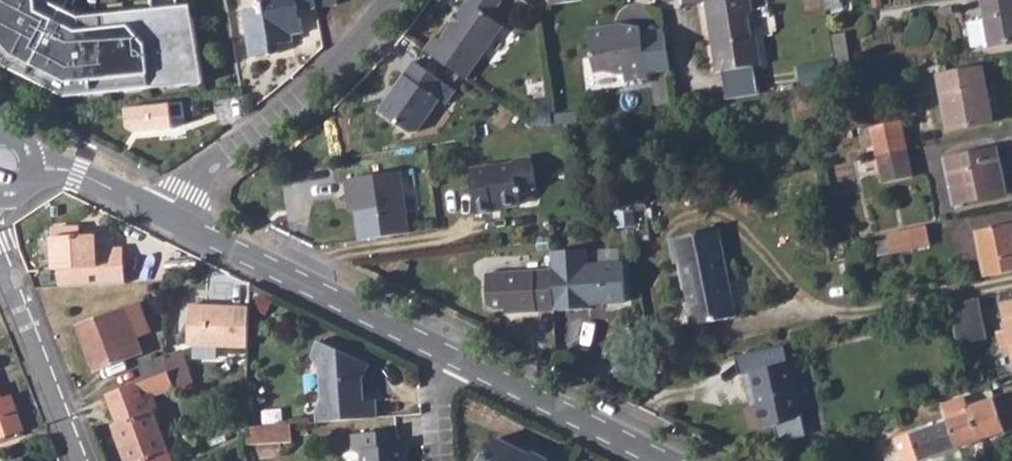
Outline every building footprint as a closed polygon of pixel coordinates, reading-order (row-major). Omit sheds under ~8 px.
[(9,65),(67,93),(86,97),(207,85),(196,7),(82,14),(55,2),(55,0),(0,0),(0,55),(9,65)] [(270,43),(278,42),(294,40),(293,33),(303,32),(300,10),(317,7),(316,0),(260,0),(261,3),(258,3),(258,6),(244,9),(252,56),(271,52),(270,43)] [(419,50),(459,78),(496,26),(483,17),(496,0),(495,0),(461,0),(463,1),(434,40),(429,36),(419,50)] [(701,6),(704,23),(707,23),(711,41),(707,42),(713,75),(758,67),(753,43),(748,43),(744,21),(748,15),(745,0),(732,0),(701,6)] [(829,9),(846,6),(845,0),(827,0),(829,9)] [(988,45),(1011,40),(1011,0),(980,0),(988,45)] [(608,31),(607,27),(581,31),(588,73),(601,72),(617,77),(618,83),(641,79),(634,34),(633,29),(616,27),(617,31),(608,31)] [(656,31),(634,34),(640,74),(662,70),(656,31)] [(844,34),(831,36),(835,65),(849,63),(844,34)] [(278,42),(270,43),(271,52),(280,51),(278,42)] [(385,98),(382,97),(373,109),(404,130),(411,130),(433,99),(439,103),(449,90),(408,60),(389,87),(391,89),(385,98)] [(819,62),(795,66),(798,82),(821,78),(819,62)] [(982,65),(937,73),(946,126),(991,118),(982,65)] [(389,87),(382,97),(385,98),(391,89),(389,87)] [(188,102),(131,108),(134,129),(141,128),(149,132),(179,129),(178,119),(190,117),(188,102)] [(900,117),(859,126),(861,138),(873,137),(876,155),(906,148),(900,117)] [(996,143),(941,154),(949,199),(1004,188),(996,143)] [(906,148),(876,155),(881,178),(910,172),(906,148)] [(513,159),(513,162),(514,165),(530,163),(530,156),(513,159)] [(514,165),(513,162),(469,168),(476,212),(492,209),(492,205),(520,201),(519,191),(521,191),(522,188),(534,186),(530,163),(514,165)] [(345,176),(348,196),(354,196),(355,206),(359,237),(407,231),(399,169),(345,176)] [(973,225),(982,270),(1011,264),(1011,232),(1009,217),(973,225)] [(922,221),(884,229),(888,248),(927,241),(922,221)] [(678,257),(681,272),(725,263),(717,223),(670,233),(674,257),(678,257)] [(55,234),(59,267),(62,267),(62,286),(130,282),(129,260),(127,244),(100,246),(98,231),(83,233),(55,234)] [(554,252),(557,311),(592,309),(591,302),(603,301),(603,304),(628,303),(626,264),(589,266),(588,250),(554,252)] [(725,263),(681,272),(689,312),(734,303),(725,263)] [(556,298),(554,269),(488,273),(490,304),(498,309),(507,308),(518,308),(518,313),(557,311),(556,298)] [(975,294),(949,300),(958,340),(983,334),(975,294)] [(1000,298),(1005,325),(995,327),(998,343),(1008,341),(1011,355),(1011,296),(1000,298)] [(254,305),(193,302),(191,343),(252,346),(254,305)] [(136,303),(122,309),(133,338),(147,332),(136,303)] [(734,303),(689,312),(691,319),(735,309),(734,303)] [(133,338),(122,309),(75,326),(91,370),(139,352),(133,338)] [(315,411),(316,422),(374,417),(372,400),(361,400),(359,378),(367,363),(319,340),(311,357),(318,367),(320,400),(315,411)] [(140,367),(146,381),(167,373),(173,390),(193,382),(181,351),(140,367)] [(745,371),(749,394),(755,394),(757,402),(763,426),(778,422),(782,440),(799,436),(810,433),(801,396),(792,359),(745,371)] [(111,411),(117,427),(113,429),(125,460),(147,460),(167,453),(154,416),(158,414),(152,398),(173,390),(167,373),(146,381),(113,393),(118,408),(111,411)] [(0,390),(0,439),(25,431),(15,398),(5,401),(1,390),(0,390)] [(113,393),(106,396),(111,411),(118,408),(113,393)] [(894,437),(901,460),(914,460),(1011,426),(1011,395),(994,401),(992,396),(967,405),(963,396),(941,403),(947,419),(894,437)] [(895,411),(875,416),(878,428),(898,423),(895,411)] [(292,424),(249,427),(249,444),(294,441),(292,424)] [(362,460),(407,460),(406,445),(398,446),(397,431),(352,434),(353,450),(361,449),(362,460)] [(819,431),(799,436),(801,446),(816,442),(815,438),(820,436),(819,431)] [(551,458),(549,460),(535,454),(533,456),(498,439),(490,455),(484,456),(481,460),(557,460),(551,458)]
